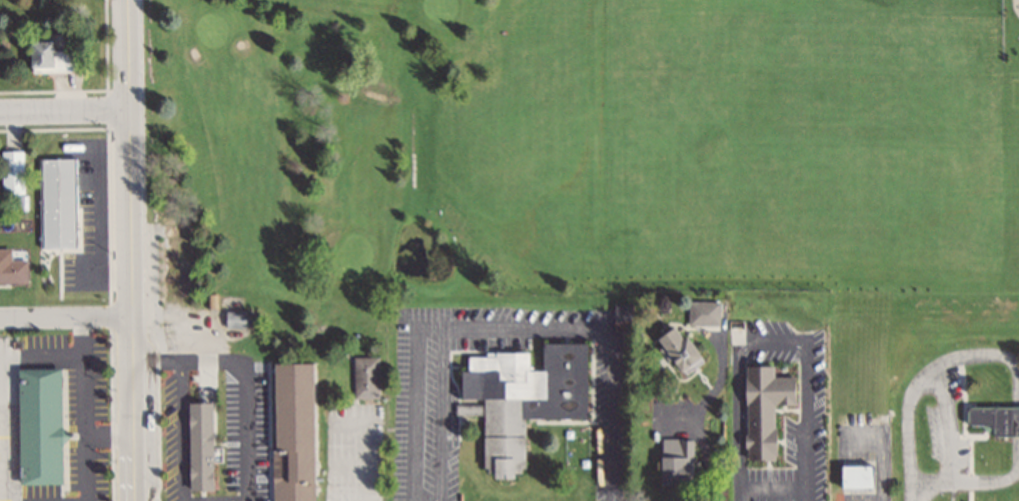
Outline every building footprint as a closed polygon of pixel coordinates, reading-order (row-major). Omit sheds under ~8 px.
[(73,71),(73,50),(50,50),(50,41),(26,41),(26,71),(73,71)] [(0,194),(25,194),(25,150),(0,150),(0,194)] [(38,158),(39,248),(79,248),(78,158),(38,158)] [(25,283),(25,260),(0,260),(0,283),(25,283)] [(688,301),(688,327),(719,327),(719,301),(688,301)] [(245,327),(245,310),(224,310),(224,327),(245,327)] [(679,377),(701,363),(676,324),(654,339),(679,377)] [(587,419),(587,343),(540,343),(540,366),(529,366),(529,354),(466,354),(466,371),(459,371),(459,399),(482,399),(482,477),(522,477),(522,419),(587,419)] [(377,357),(352,357),(352,398),(377,398),(377,357)] [(314,363),(270,363),(270,500),(314,500),(314,363)] [(744,366),(744,462),(774,462),(773,405),(794,405),(794,376),(772,376),(772,366),(744,366)] [(17,484),(60,484),(60,368),(16,368),(17,484)] [(187,490),(211,490),(210,402),(187,403),(187,490)] [(966,407),(966,432),(1018,433),(1018,407),(966,407)] [(659,439),(658,484),(690,484),(692,440),(659,439)] [(870,466),(839,466),(839,488),(870,488),(870,466)]
